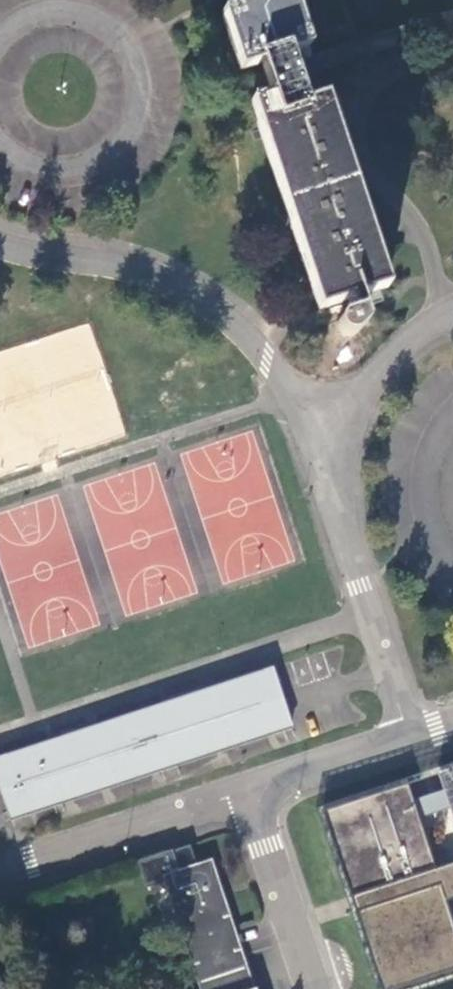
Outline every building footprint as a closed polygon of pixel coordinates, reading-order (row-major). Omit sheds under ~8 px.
[(265,80),(293,70),(291,63),(288,56),(308,49),(304,36),(293,0),(259,0),(223,12),(224,16),(223,16),(240,71),(260,64),(265,80)] [(452,27),(452,9),(362,39),(358,41),(291,63),(293,70),(304,104),(314,101),(306,75),(322,69),(335,65),(452,27)] [(304,104),(293,70),(265,80),(270,96),(250,102),(319,310),(359,297),(383,290),(388,288),(375,250),(360,206),(325,97),(304,104)] [(383,290),(359,297),(362,308),(348,313),(345,315),(342,318),(340,322),(340,326),(341,330),(344,333),(347,335),(351,336),(355,336),(359,334),(368,326),(368,305),(378,302),(386,299),(385,297),(383,290)] [(125,442),(93,325),(0,350),(0,475),(125,442)] [(294,726),(274,667),(0,757),(0,786),(11,819),(294,726)] [(322,812),(407,783),(436,772),(452,767),(452,763),(436,769),(422,773),(315,809),(345,898),(351,914),(376,988),(381,988),(322,812)] [(436,772),(442,790),(448,809),(452,822),(452,767),(436,772)] [(435,868),(419,819),(413,800),(407,783),(322,812),(381,988),(410,988),(452,975),(452,921),(447,902),(452,900),(452,862),(435,868)] [(413,800),(419,819),(448,809),(442,790),(413,800)] [(191,844),(174,850),(180,869),(164,874),(176,911),(195,968),(201,988),(259,988),(258,988),(254,984),(245,955),(237,931),(226,896),(223,889),(213,858),(198,863),(191,844)] [(189,988),(201,988),(195,968),(184,971),(189,988)] [(410,988),(427,988),(452,981),(452,975),(410,988)]
